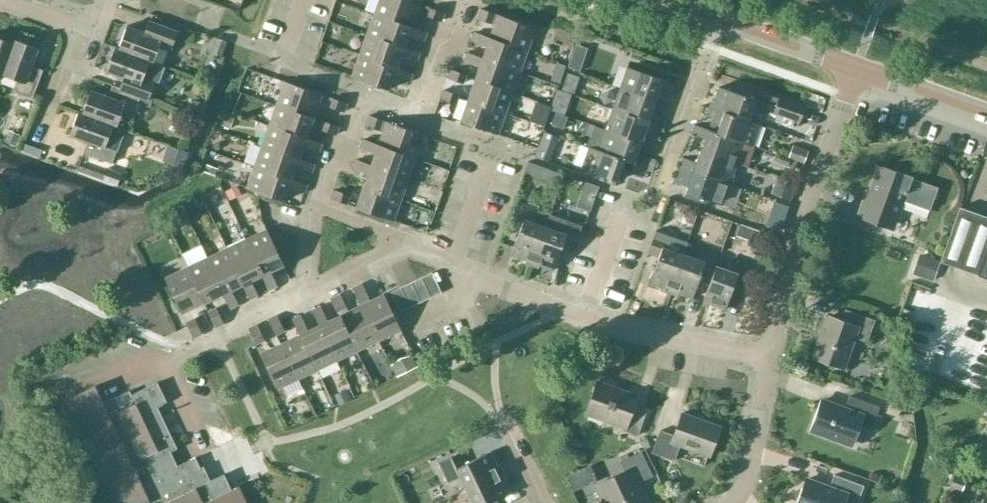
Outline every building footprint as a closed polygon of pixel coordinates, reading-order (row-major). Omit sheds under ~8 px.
[(373,14),(411,27),(419,4),(406,0),(378,0),(373,14)] [(425,15),(441,21),(444,13),(428,8),(425,15)] [(494,25),(490,36),(527,49),(534,28),(480,9),(476,18),(494,25)] [(373,14),(366,35),(403,47),(408,35),(423,40),(426,32),(411,27),(373,14)] [(118,49),(153,61),(158,47),(169,51),(176,32),(148,21),(143,33),(126,26),(118,49)] [(527,49),(490,36),(489,38),(474,33),(471,40),(486,46),(482,57),(519,71),(527,49)] [(362,47),(359,54),(396,68),(401,55),(416,61),(419,53),(403,47),(366,35),(362,47)] [(227,42),(214,37),(208,51),(222,56),(227,42)] [(2,75),(13,44),(12,43),(0,39),(0,78),(1,75),(2,75)] [(13,39),(12,43),(13,44),(2,75),(16,80),(12,91),(31,98),(42,70),(31,66),(37,48),(13,39)] [(571,50),(562,46),(557,58),(567,62),(571,50)] [(153,61),(118,49),(114,47),(105,71),(122,77),(119,88),(111,85),(147,99),(154,80),(143,75),(149,61),(152,63),(153,61)] [(519,71),(482,57),(482,58),(467,53),(464,61),(479,66),(475,78),(512,92),(519,71)] [(396,68),(359,54),(351,76),(389,89),(393,75),(409,81),(411,73),(396,68)] [(627,67),(619,88),(655,101),(659,89),(672,94),(675,84),(627,67)] [(462,83),(465,75),(449,70),(447,77),(462,83)] [(577,74),(567,70),(560,89),(571,92),(577,74)] [(512,92),(475,78),(467,99),(504,113),(512,92)] [(284,82),(276,103),(313,116),(321,95),(284,82)] [(77,112),(116,126),(121,111),(133,115),(140,96),(147,99),(111,85),(107,97),(89,90),(81,113),(77,111),(77,112)] [(709,107),(711,108),(723,112),(748,120),(752,109),(764,113),(768,104),(719,86),(714,101),(711,100),(709,107)] [(655,101),(619,88),(612,109),(660,126),(664,117),(651,113),(655,101)] [(455,103),(458,96),(442,90),(440,98),(455,103)] [(570,95),(559,91),(555,102),(566,106),(570,95)] [(343,112),(346,104),(330,98),(327,106),(343,112)] [(799,121),(804,108),(778,98),(773,112),(799,121)] [(205,104),(192,99),(187,112),(200,117),(205,104)] [(504,113),(467,99),(460,121),(497,134),(504,113)] [(313,116),(276,103),(269,124),(306,137),(313,116)] [(723,112),(711,108),(708,116),(720,121),(716,132),(743,142),(743,143),(752,146),(760,124),(748,120),(723,112)] [(660,126),(612,109),(604,130),(640,142),(645,131),(657,135),(660,126)] [(116,127),(116,126),(77,112),(69,135),(86,141),(82,153),(111,163),(118,144),(123,129),(116,127)] [(382,131),(378,143),(415,157),(423,135),(368,115),(365,125),(382,131)] [(335,134),(338,127),(322,121),(319,129),(335,134)] [(306,137),(269,124),(261,145),(298,158),(303,146),(318,151),(321,144),(305,138),(306,137)] [(716,132),(695,125),(691,134),(704,138),(700,150),(736,163),(743,143),(743,142),(716,132)] [(640,142),(604,130),(597,150),(646,168),(649,159),(636,154),(640,142)] [(20,135),(9,131),(5,142),(16,147),(20,135)] [(556,137),(546,134),(537,158),(548,162),(556,137)] [(415,157),(378,143),(378,145),(362,139),(359,147),(375,153),(371,164),(408,178),(415,157)] [(298,159),(298,158),(261,145),(254,166),(291,179),(295,167),(311,172),(313,164),(298,159)] [(808,151),(793,145),(788,157),(804,163),(808,151)] [(642,177),(646,168),(597,150),(588,147),(581,168),(617,181),(621,169),(642,177)] [(736,163),(700,150),(696,162),(683,158),(680,166),(729,184),(736,163)] [(408,178),(371,164),(370,165),(355,160),(352,168),(367,173),(363,185),(400,199),(408,178)] [(564,174),(528,161),(524,172),(560,185),(564,174)] [(910,176),(902,174),(875,164),(856,217),(891,229),(896,215),(910,176)] [(306,184),(291,179),(254,166),(246,187),(283,200),(288,187),(303,192),(306,184)] [(729,184),(680,166),(677,175),(689,180),(685,192),(721,205),(729,184)] [(122,173),(106,168),(101,180),(118,186),(122,173)] [(400,199),(363,185),(355,207),(393,220),(400,199)] [(241,195),(237,186),(225,191),(230,200),(241,195)] [(346,204),(349,196),(333,190),(330,198),(346,204)] [(789,207),(772,200),(767,216),(783,222),(789,207)] [(530,265),(544,227),(532,223),(537,210),(516,202),(508,225),(520,229),(510,255),(525,260),(524,263),(530,265)] [(986,246),(986,217),(959,207),(939,261),(977,275),(986,246)] [(556,231),(544,227),(530,265),(537,268),(538,265),(553,270),(562,244),(573,248),(581,226),(561,219),(556,231)] [(265,229),(245,239),(262,275),(269,289),(276,286),(269,271),(282,265),(265,229)] [(669,294),(683,255),(671,251),(676,238),(655,231),(647,253),(658,257),(649,283),(664,288),(663,291),(669,294)] [(262,275),(245,239),(225,249),(242,284),(249,299),(257,295),(250,281),(262,275)] [(695,259),(683,255),(669,294),(676,296),(677,293),(692,298),(699,276),(710,280),(715,266),(716,266),(720,254),(699,246),(695,259)] [(977,275),(986,279),(986,246),(977,275)] [(230,290),(242,284),(225,249),(205,258),(222,294),(223,293),(230,308),(237,304),(230,290)] [(932,281),(939,261),(918,254),(911,274),(932,281)] [(202,303),(222,294),(205,258),(185,268),(202,303)] [(728,271),(716,266),(715,266),(710,280),(702,305),(709,307),(710,305),(724,310),(734,284),(745,288),(753,265),(732,258),(728,271)] [(181,313),(202,303),(185,268),(164,278),(181,313)] [(430,297),(440,292),(430,273),(420,277),(430,297)] [(430,297),(420,277),(410,282),(420,302),(430,297)] [(410,307),(420,302),(410,282),(400,287),(410,307)] [(360,305),(377,341),(400,330),(383,294),(369,301),(361,284),(352,288),(360,305)] [(410,307),(400,287),(390,292),(400,312),(410,307)] [(355,351),(377,341),(360,305),(347,311),(339,294),(330,299),(338,316),(355,351)] [(335,360),(355,351),(338,316),(326,321),(319,307),(312,310),(318,325),(335,360)] [(215,327),(222,323),(215,308),(208,312),(215,327)] [(866,343),(875,320),(845,309),(840,321),(826,316),(812,356),(843,367),(853,338),(866,343)] [(275,334),(283,331),(275,316),(268,319),(275,334)] [(316,370),(335,360),(318,325),(306,331),(299,316),(292,320),(299,334),(316,370)] [(193,337),(200,334),(193,319),(186,322),(193,337)] [(255,344),(263,340),(256,325),(248,329),(255,344)] [(296,379),(316,370),(299,334),(279,343),(296,379)] [(277,388),(296,379),(279,343),(260,353),(277,388)] [(418,367),(412,355),(400,357),(391,365),(396,377),(418,367)] [(631,407),(636,392),(598,379),(585,417),(623,430),(638,436),(646,412),(631,407)] [(366,392),(361,380),(349,385),(354,397),(366,392)] [(238,485),(230,489),(223,474),(206,482),(194,457),(171,469),(163,455),(176,448),(157,407),(162,404),(153,384),(130,395),(128,391),(102,403),(94,386),(65,399),(114,502),(146,502),(148,502),(149,502),(246,502),(238,485)] [(871,429),(879,406),(849,396),(844,408),(822,400),(811,430),(850,445),(857,425),(871,429)] [(708,456),(719,426),(681,413),(673,435),(659,431),(651,453),(673,460),(679,445),(708,456)] [(459,477),(465,488),(502,471),(499,464),(496,465),(489,451),(464,463),(459,452),(438,463),(447,483),(459,477)] [(651,476),(640,452),(620,461),(624,471),(594,485),(603,502),(647,502),(637,482),(651,476)] [(465,488),(470,500),(463,502),(486,502),(509,492),(502,478),(505,477),(502,471),(465,488)] [(966,478),(955,474),(950,488),(961,492),(966,478)] [(863,485),(833,475),(829,487),(806,479),(797,502),(857,502),(863,485)]
